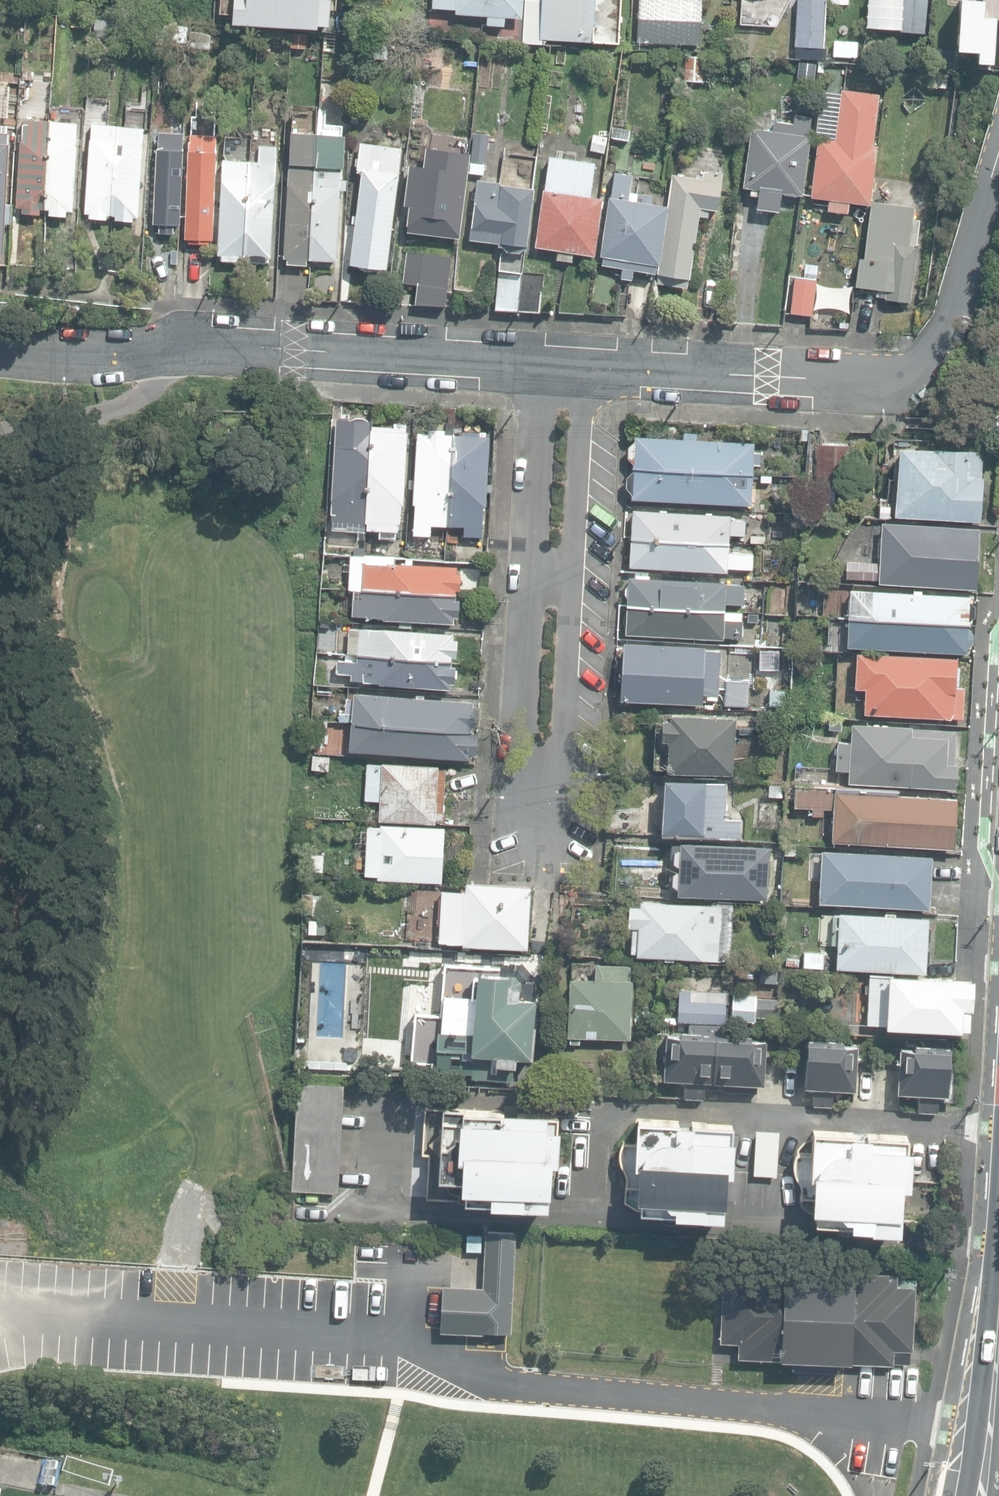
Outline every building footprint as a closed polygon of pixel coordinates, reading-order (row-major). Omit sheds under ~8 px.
[(318,29),(318,25),(329,26),(331,0),(236,0),(234,23),(318,29)] [(504,26),(505,16),(522,17),(523,0),(434,0),(433,8),(457,9),(457,14),(488,16),(488,25),(504,26)] [(616,43),(619,0),(543,0),(543,3),(525,1),(522,43),(545,45),(545,38),(616,43)] [(703,0),(638,0),(637,44),(701,47),(703,0)] [(823,59),(826,0),(797,0),(794,57),(823,59)] [(867,29),(926,36),(930,0),(870,0),(867,29)] [(987,3),(959,1),(956,53),(981,54),(980,66),(996,66),(998,20),(986,19),(987,3)] [(307,48),(307,33),(292,32),(291,47),(307,48)] [(361,56),(390,59),(392,42),(363,39),(361,56)] [(857,56),(858,41),(833,40),(833,55),(857,56)] [(705,58),(687,57),(685,81),(703,83),(705,58)] [(814,80),(815,64),(801,62),(799,79),(814,80)] [(828,211),(848,213),(850,203),(870,205),(878,146),(872,145),(879,95),(841,90),(834,140),(818,138),(810,197),(829,200),(828,211)] [(756,208),(779,211),(782,193),(802,196),(811,137),(808,136),(810,118),(795,116),(794,125),(775,122),(774,131),(751,128),(742,187),(751,189),(750,195),(758,196),(756,208)] [(41,208),(46,209),(51,121),(25,119),(24,141),(22,141),(17,207),(24,207),(24,213),(41,214),(41,208)] [(51,121),(46,209),(51,209),(51,215),(68,216),(68,210),(74,210),(78,145),(76,145),(77,123),(51,121)] [(108,215),(112,215),(119,126),(93,124),(86,213),(91,213),(91,218),(108,219),(108,215)] [(5,253),(7,223),(13,223),(14,204),(7,204),(11,143),(9,143),(9,133),(8,133),(9,125),(0,125),(0,261),(5,253)] [(119,126),(112,215),(117,216),(116,220),(134,221),(135,216),(139,216),(144,128),(144,127),(119,126)] [(629,140),(630,130),(610,128),(609,137),(629,140)] [(159,228),(175,229),(175,225),(180,225),(185,133),(159,132),(158,143),(156,143),(156,149),(157,149),(156,179),(154,179),(153,186),(155,186),(153,224),(159,224),(159,228)] [(307,260),(310,260),(317,134),(291,132),(285,258),(288,258),(288,264),(307,265),(307,260)] [(317,134),(310,260),(340,261),(346,135),(317,134)] [(190,243),(209,244),(209,239),(212,239),(218,136),(191,135),(186,238),(191,239),(190,243)] [(351,265),(386,269),(402,148),(361,143),(357,169),(363,170),(351,264),(351,265)] [(259,161),(250,161),(245,256),(249,256),(249,261),(266,262),(266,257),(272,257),(277,146),(260,145),(259,161)] [(423,243),(438,245),(439,234),(459,236),(469,161),(454,159),(451,176),(441,174),(444,158),(429,156),(426,173),(411,171),(403,230),(425,233),(423,243)] [(556,260),(572,262),(573,253),(594,256),(603,198),(590,196),(595,163),(549,157),(536,247),(558,250),(556,260)] [(245,256),(250,161),(223,160),(218,255),(223,255),(223,261),(241,261),(241,256),(245,256)] [(470,172),(484,174),(485,164),(471,162),(470,172)] [(658,283),(686,287),(688,279),(690,279),(699,216),(707,217),(709,209),(717,211),(723,172),(703,170),(702,179),(672,175),(668,206),(659,264),(658,274),(659,275),(658,283)] [(518,253),(520,253),(524,249),(528,249),(529,243),(526,243),(534,189),(524,187),(525,173),(508,171),(506,185),(501,184),(501,182),(477,179),(474,203),(476,203),(472,228),(470,228),(469,239),(499,243),(499,246),(504,247),(507,251),(518,253)] [(621,277),(632,279),(633,269),(656,273),(657,264),(659,264),(668,206),(628,200),(632,175),(615,173),(611,197),(609,197),(601,256),(603,256),(602,264),(623,267),(621,277)] [(876,297),(909,302),(921,219),(913,218),(914,208),(872,202),(864,259),(859,258),(855,286),(878,289),(876,297)] [(789,310),(811,313),(817,266),(804,264),(803,274),(793,273),(789,310)] [(496,309),(519,311),(519,310),(522,272),(523,271),(499,269),(496,309)] [(519,310),(541,312),(544,274),(522,272),(519,310)] [(368,522),(373,427),(373,420),(337,419),(332,519),(334,519),(333,528),(365,530),(366,522),(368,522)] [(395,428),(373,427),(368,522),(367,529),(380,530),(380,537),(398,538),(399,523),(401,523),(402,503),(403,503),(407,424),(395,423),(395,428)] [(449,526),(454,434),(445,433),(445,430),(428,429),(428,434),(418,433),(415,480),(410,480),(410,488),(415,488),(414,504),(416,504),(414,534),(431,535),(431,525),(449,526)] [(463,434),(454,434),(449,526),(448,540),(457,541),(458,526),(467,526),(466,535),(476,536),(476,532),(480,532),(481,527),(483,527),(484,507),(486,507),(487,490),(491,490),(491,484),(488,484),(490,436),(480,436),(480,435),(480,432),(463,431),(463,434)] [(634,469),(752,474),(752,465),(759,465),(760,453),(754,452),(754,443),(696,440),(696,434),(684,433),(684,439),(635,437),(635,441),(628,447),(628,457),(634,463),(634,469)] [(816,481),(853,482),(853,445),(817,444),(816,481)] [(895,517),(979,521),(983,452),(899,447),(895,517)] [(765,473),(780,475),(780,465),(766,463),(765,473)] [(750,505),(752,474),(634,469),(634,471),(627,477),(626,487),(632,494),(632,499),(750,505)] [(841,513),(841,503),(834,503),(835,484),(816,483),(815,512),(841,513)] [(888,517),(888,507),(877,506),(877,517),(888,517)] [(634,510),(632,539),(729,545),(729,535),(744,536),(745,520),(730,520),(730,516),(634,510)] [(879,583),(977,589),(981,529),(882,523),(879,563),(847,561),(846,578),(879,581),(879,583)] [(747,542),(764,543),(765,531),(748,530),(747,542)] [(729,545),(632,539),(630,566),(728,572),(728,569),(752,570),(753,555),(728,553),(729,545)] [(349,589),(354,589),(456,594),(456,588),(460,588),(460,572),(457,571),(457,565),(394,562),(394,556),(351,553),(349,589)] [(629,577),(627,605),(724,610),(724,603),(743,604),(744,586),(726,585),(726,582),(629,577)] [(456,594),(354,589),(353,615),(385,617),(384,619),(400,620),(399,626),(411,627),(412,620),(454,622),(455,616),(458,616),(459,599),(455,599),(456,594)] [(850,589),(849,618),(969,624),(969,621),(974,616),(974,607),(970,602),(971,596),(850,589)] [(724,619),(724,610),(627,605),(626,633),(742,639),(743,620),(724,619)] [(969,624),(849,618),(847,647),(967,653),(968,647),(973,643),(973,633),(969,629),(969,624)] [(454,639),(455,633),(348,627),(347,653),(452,660),(452,657),(458,657),(459,639),(454,639)] [(620,700),(702,705),(703,695),(718,696),(721,652),(706,652),(706,647),(624,643),(620,700)] [(779,670),(779,650),(759,650),(759,670),(779,670)] [(864,713),(961,719),(961,714),(963,714),(964,689),(955,688),(957,659),(858,653),(857,653),(855,688),(866,689),(864,713)] [(451,666),(452,661),(358,655),(357,662),(338,661),(337,672),(349,673),(349,679),(352,679),(352,680),(381,682),(380,684),(450,689),(450,682),(454,683),(456,666),(451,666)] [(724,705),(746,707),(748,681),(726,679),(724,705)] [(785,706),(785,689),(769,688),(768,706),(785,706)] [(354,692),(352,722),(472,731),(472,727),(477,727),(479,706),(473,706),(473,701),(354,692)] [(339,720),(348,720),(349,712),(339,712),(339,720)] [(667,771),(732,775),(736,717),(669,713),(669,719),(662,718),(661,740),(669,741),(667,771)] [(472,731),(352,722),(350,750),(470,759),(470,753),(476,754),(478,733),(472,733),(472,731)] [(848,782),(955,789),(957,764),(954,764),(956,731),(919,729),(919,725),(910,725),(909,728),(852,724),(850,743),(838,742),(836,771),(849,771),(848,782)] [(313,769),(330,770),(331,757),(315,755),(313,769)] [(380,819),(436,822),(436,820),(443,820),(445,769),(438,769),(439,766),(383,763),(383,765),(368,765),(366,799),(381,799),(380,819)] [(661,834),(739,839),(740,820),(724,819),(726,783),(665,779),(661,834)] [(832,841),(953,849),(956,798),(898,794),(898,791),(795,784),(794,806),(813,807),(812,815),(824,815),(824,809),(834,809),(832,841)] [(379,879),(442,882),(445,827),(381,824),(381,827),(369,827),(366,875),(379,875),(379,879)] [(677,893),(766,899),(769,847),(729,844),(730,839),(714,839),(713,844),(680,842),(680,847),(674,850),(673,861),(678,865),(678,869),(672,873),(672,883),(677,888),(677,893)] [(784,855),(796,855),(796,845),(784,845),(784,855)] [(819,902),(929,908),(932,857),(900,855),(900,852),(888,851),(887,854),(822,851),(819,902)] [(312,871),(324,871),(324,855),(313,854),(312,871)] [(463,945),(528,949),(532,887),(467,882),(466,892),(443,891),(439,941),(464,942),(463,945)] [(664,961),(674,961),(675,957),(731,960),(734,901),(714,899),(714,904),(640,899),(640,905),(630,905),(629,927),(632,927),(631,952),(637,952),(637,956),(665,957),(664,961)] [(776,931),(777,914),(765,913),(764,930),(776,931)] [(836,968),(925,973),(928,919),(895,917),(896,914),(886,913),(886,915),(839,913),(839,916),(833,915),(831,945),(838,945),(836,968)] [(326,919),(308,920),(308,937),(326,936),(326,919)] [(804,966),(824,968),(825,953),(804,951),(804,966)] [(786,965),(798,966),(800,958),(787,957),(786,965)] [(609,1044),(626,1045),(626,1038),(631,1038),(633,980),(630,980),(630,965),(597,964),(596,978),(571,977),(568,1042),(580,1043),(580,1036),(609,1037),(609,1044)] [(473,1077),(505,1080),(507,1056),(535,1059),(540,1001),(515,998),(517,975),(479,972),(472,1052),(475,1053),(473,1077)] [(867,1025),(960,1030),(961,1028),(969,1028),(970,1008),(972,1008),(973,979),(870,973),(867,1025)] [(728,991),(677,989),(676,1021),(726,1024),(728,991)] [(777,1015),(778,999),(756,998),(755,1014),(777,1015)] [(766,1038),(674,1033),(674,1035),(666,1034),(663,1078),(685,1079),(684,1097),(704,1099),(704,1088),(721,1089),(721,1090),(756,1092),(757,1083),(763,1083),(766,1038)] [(855,1089),(857,1045),(845,1044),(845,1042),(807,1041),(804,1086),(813,1087),(812,1105),(832,1106),(833,1088),(855,1089)] [(949,1065),(950,1050),(899,1047),(897,1091),(918,1092),(918,1111),(938,1112),(938,1099),(949,1099),(949,1098),(952,1098),(953,1066),(949,1065)] [(292,1189),(338,1192),(344,1083),(298,1080),(292,1189)] [(465,1209),(548,1213),(551,1163),(558,1163),(561,1114),(425,1107),(422,1153),(429,1153),(426,1198),(466,1200),(465,1209)] [(642,1208),(716,1209),(718,1166),(724,1166),(727,1117),(683,1115),(683,1117),(672,1117),(672,1114),(630,1112),(628,1140),(621,1138),(617,1153),(625,1171),(625,1200),(642,1208)] [(864,1221),(894,1223),(896,1197),(894,1197),(895,1178),(905,1179),(907,1139),(903,1139),(904,1127),(808,1122),(800,1149),(795,1151),(794,1163),(802,1196),(806,1200),(810,1200),(810,1213),(844,1215),(844,1217),(864,1218),(864,1221)] [(754,1175),(776,1176),(779,1131),(756,1129),(754,1175)] [(442,1332),(485,1334),(485,1331),(513,1333),(517,1231),(487,1230),(484,1286),(444,1284),(442,1332)] [(794,1369),(836,1371),(836,1361),(893,1363),(894,1350),(912,1351),(915,1287),(898,1286),(898,1273),(739,1268),(738,1278),(723,1277),(720,1342),(738,1342),(738,1357),(795,1359),(794,1369)]
